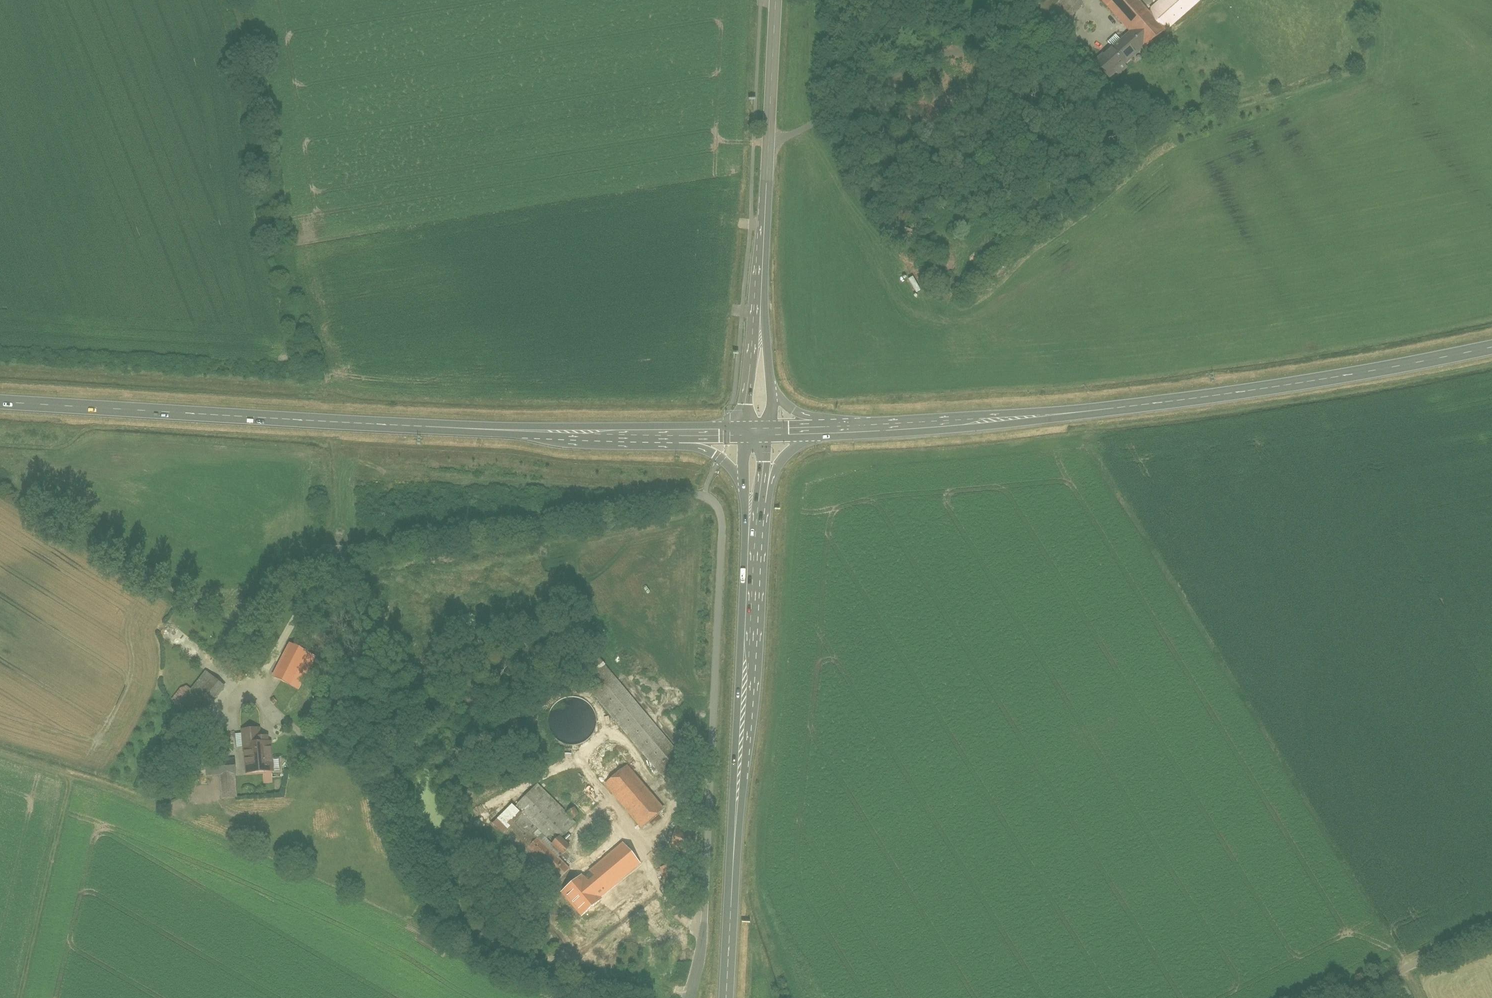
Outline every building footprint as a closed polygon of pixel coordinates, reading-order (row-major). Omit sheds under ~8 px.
[(1080,2),(1078,0),(1051,0),(1050,0),(1058,8),(1061,5),(1063,7),(1064,6),(1070,12),(1080,2)] [(1093,62),(1108,80),(1199,1),(1198,0),(1162,0),(1149,11),(1139,0),(1101,0),(1128,32),(1093,62)] [(223,651),(218,660),(227,665),(232,656),(223,651)] [(224,687),(205,672),(191,691),(182,684),(172,699),(200,719),(224,687)] [(260,728),(241,729),(244,774),(273,772),(271,742),(261,743),(260,728)] [(220,776),(221,799),(238,798),(236,767),(207,769),(207,777),(220,776)] [(662,811),(627,769),(605,787),(640,829),(662,811)] [(513,804),(491,825),(550,886),(568,869),(558,859),(569,848),(559,838),(573,824),(537,787),(516,807),(513,804)] [(671,847),(690,852),(696,831),(676,826),(671,847)] [(640,865),(622,843),(560,895),(581,920),(601,903),(598,900),(640,865)]
